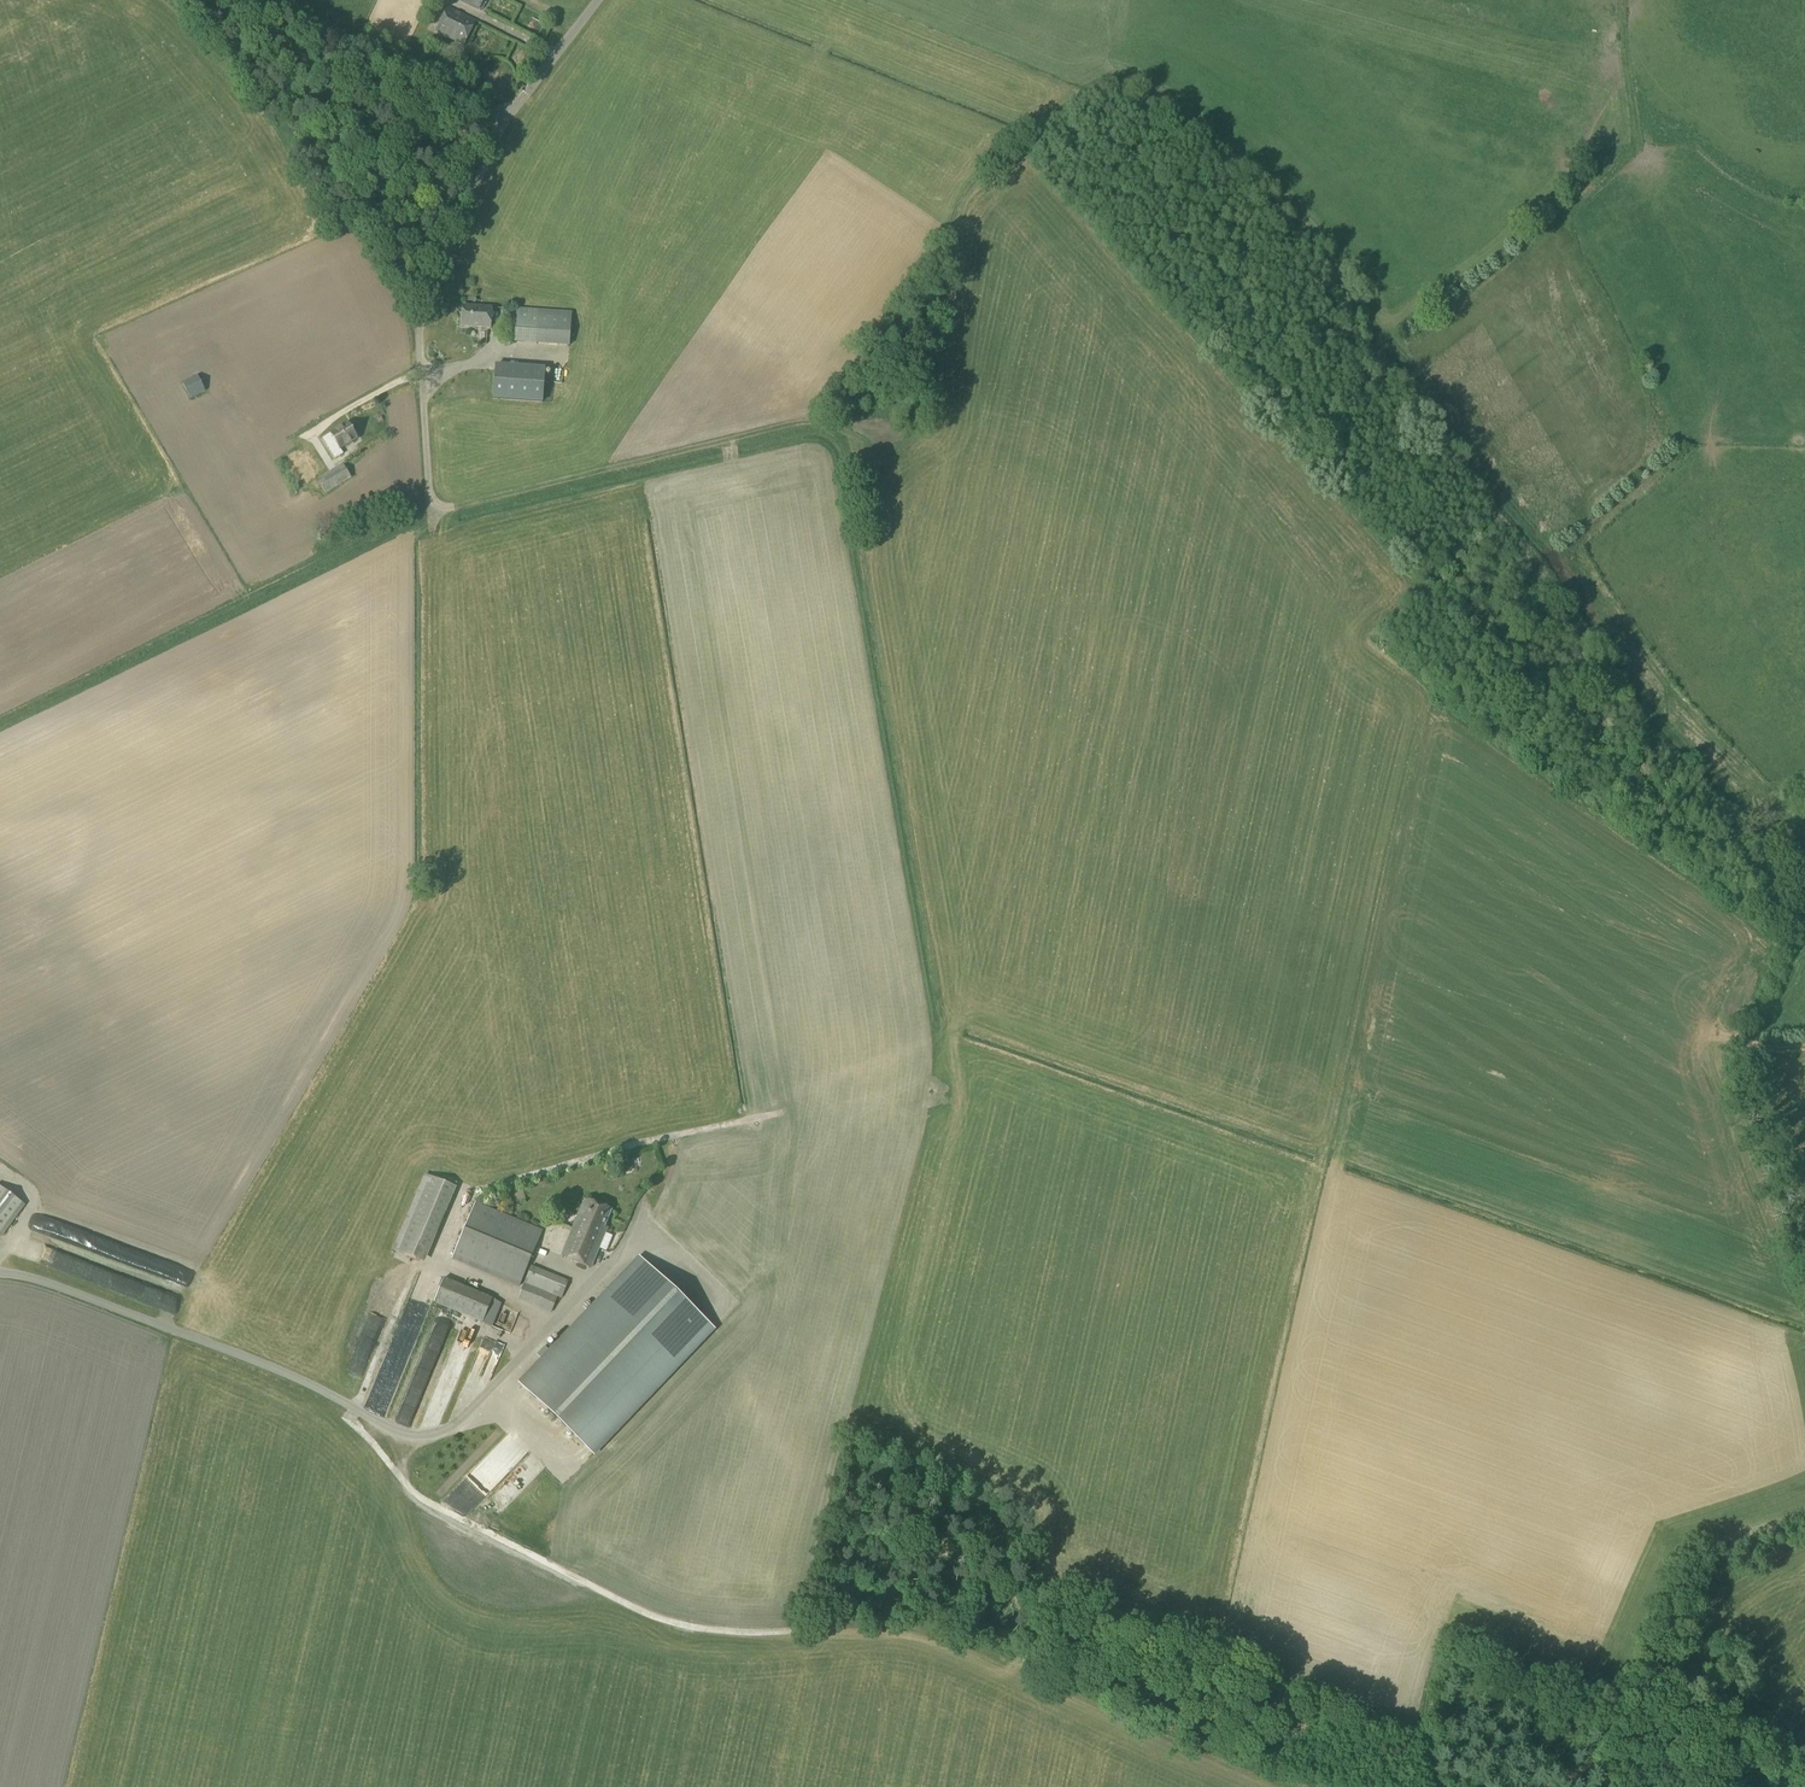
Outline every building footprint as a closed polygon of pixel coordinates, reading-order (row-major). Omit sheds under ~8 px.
[(484,0),(454,0),(478,12),(484,0)] [(463,46),(475,22),(447,8),(435,32),(463,46)] [(488,329),(490,309),(461,306),(459,326),(488,329)] [(568,348),(571,316),(515,311),(512,343),(568,348)] [(542,368),(494,365),(492,399),(540,402),(542,368)] [(216,375),(206,381),(217,400),(227,394),(216,375)] [(190,400),(205,392),(197,376),(182,384),(190,400)] [(334,460),(342,455),(339,450),(356,439),(346,424),(322,440),(334,460)] [(327,494),(351,478),(342,464),(318,479),(327,494)] [(415,1259),(446,1185),(424,1175),(393,1250),(415,1259)] [(24,1205),(0,1188),(0,1237),(24,1205)] [(586,1202),(584,1200),(561,1256),(591,1268),(607,1228),(605,1227),(611,1211),(587,1201),(586,1202)] [(519,1287),(543,1231),(475,1202),(451,1259),(519,1287)] [(552,1247),(561,1250),(570,1227),(553,1221),(547,1238),(555,1241),(552,1247)] [(535,1261),(545,1263),(548,1245),(537,1244),(535,1261)] [(593,1454),(713,1329),(640,1259),(520,1384),(593,1454)] [(560,1298),(567,1281),(531,1266),(517,1299),(550,1313),(557,1297),(560,1298)] [(483,1323),(493,1299),(444,1278),(434,1303),(483,1323)] [(397,1380),(413,1338),(399,1332),(382,1377),(386,1378),(385,1382),(388,1384),(386,1389),(393,1392),(398,1381),(397,1380)] [(491,1354),(492,1346),(482,1345),(482,1353),(491,1354)] [(493,1348),(492,1354),(490,1354),(487,1367),(496,1369),(500,1349),(493,1348)] [(414,1386),(428,1391),(432,1381),(418,1375),(414,1386)]
